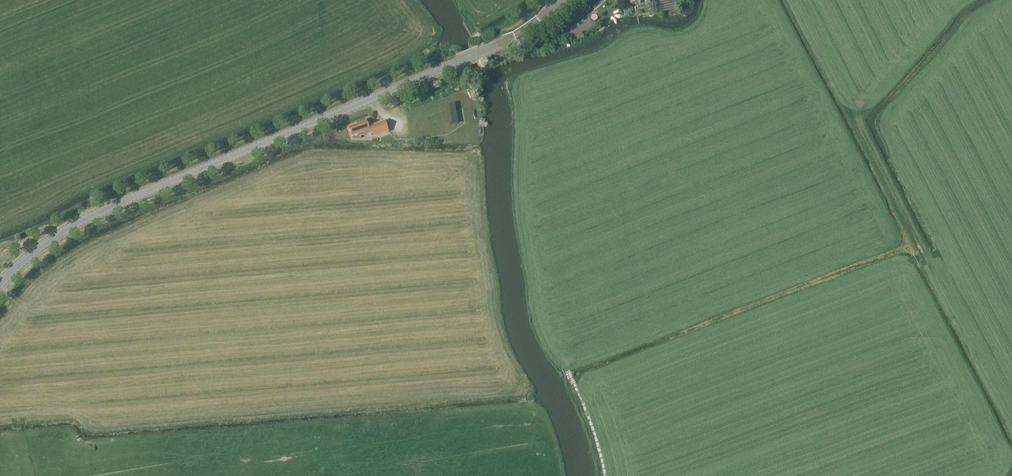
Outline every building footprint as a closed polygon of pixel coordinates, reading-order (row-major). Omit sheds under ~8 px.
[(455,104),(448,105),(452,125),(458,124),(455,104)] [(368,128),(365,120),(356,124),(357,125),(349,128),(352,137),(360,135),(361,137),(369,134),(371,138),(388,132),(384,121),(368,128)]
